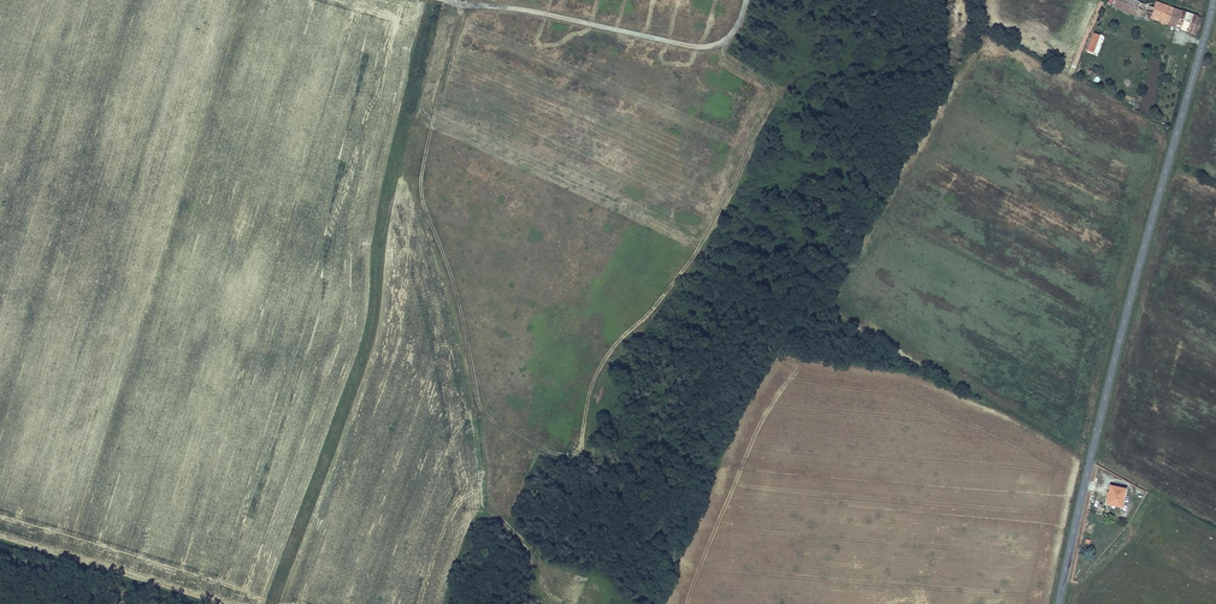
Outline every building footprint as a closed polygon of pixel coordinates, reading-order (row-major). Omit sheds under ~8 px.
[(1132,0),(1116,0),(1113,7),(1150,20),(1151,18),(1154,8),(1164,12),(1161,21),(1197,35),(1203,19),(1181,11),(1181,12),(1157,3),(1155,8),(1132,0)] [(1164,12),(1154,8),(1151,18),(1161,21),(1164,12)] [(1189,34),(1188,38),(1185,38),(1186,31),(1174,30),(1174,44),(1181,44),(1181,41),(1190,42),(1191,34),(1189,34)] [(1093,53),(1099,36),(1094,34),(1087,50),(1093,53)] [(1126,489),(1111,486),(1106,506),(1121,509),(1126,489)]
